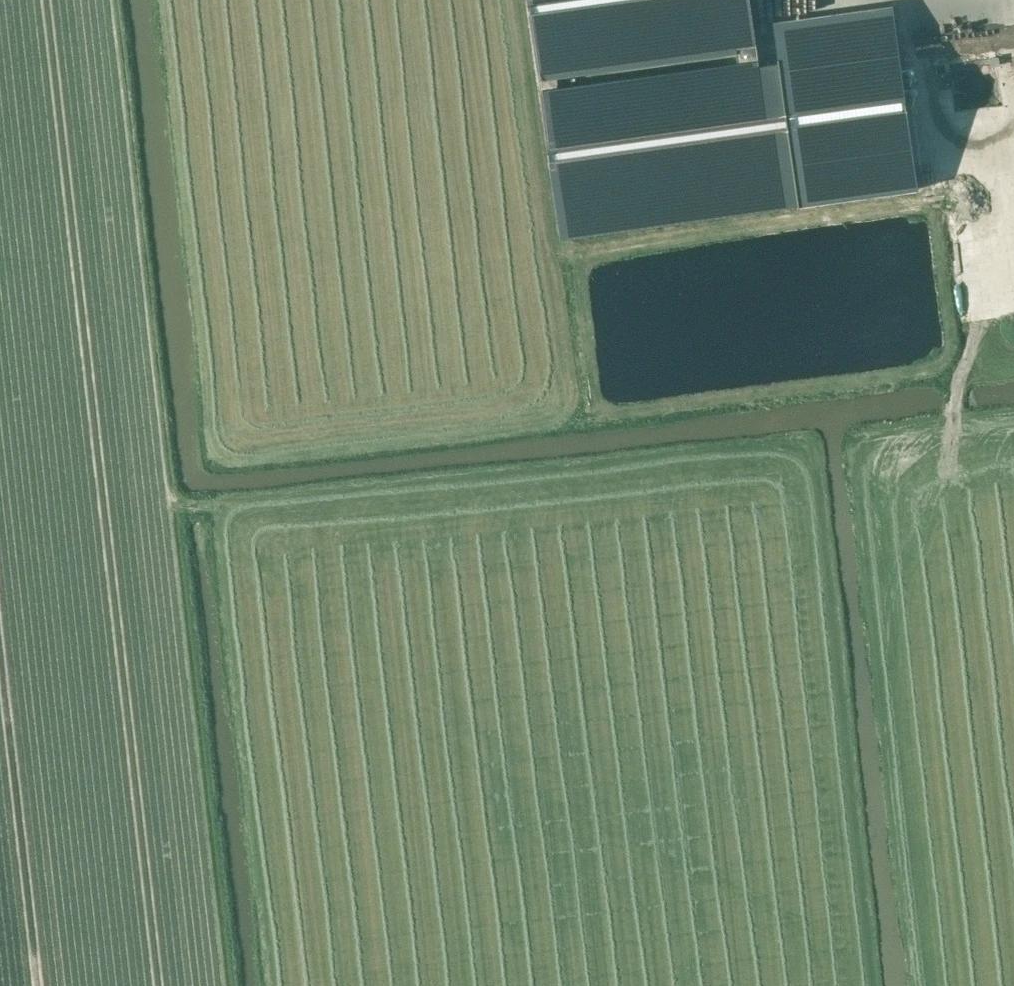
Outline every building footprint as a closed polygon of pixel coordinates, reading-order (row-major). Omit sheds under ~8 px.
[(538,74),(555,72),(558,93),(759,65),(750,0),(528,0),(538,74)] [(759,65),(542,97),(564,249),(801,214),(778,62),(759,65)]
